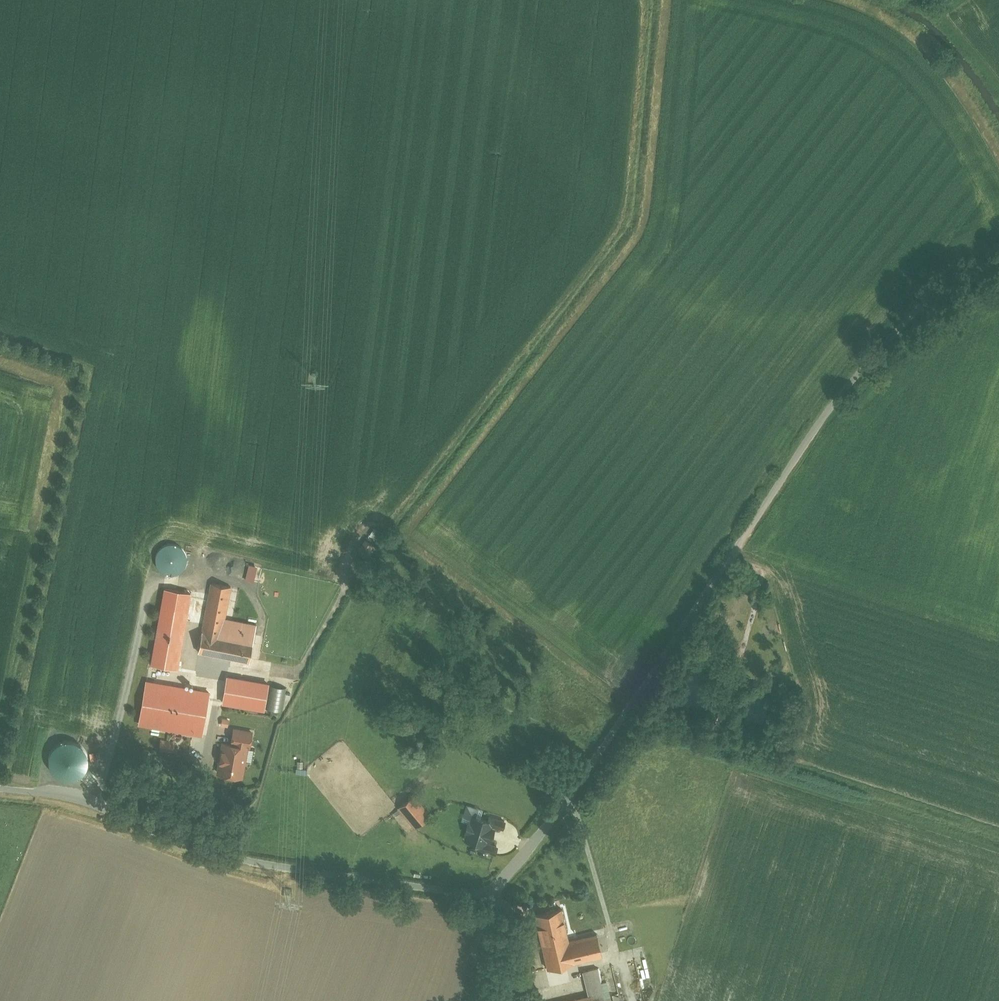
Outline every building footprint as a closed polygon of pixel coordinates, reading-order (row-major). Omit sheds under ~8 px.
[(179,540),(153,551),(164,577),(190,566),(179,540)] [(245,579),(258,583),(262,566),(249,563),(245,579)] [(235,589),(212,583),(199,651),(251,662),(258,626),(229,621),(235,589)] [(166,589),(153,663),(180,667),(195,595),(166,589)] [(741,682),(759,686),(761,677),(743,673),(741,682)] [(229,677),(222,704),(266,713),(270,683),(229,677)] [(140,724),(206,733),(213,691),(147,680),(140,724)] [(228,726),(230,718),(223,717),(221,725),(228,726)] [(217,773),(245,778),(253,729),(234,726),(232,741),(223,740),(217,773)] [(166,751),(174,752),(175,739),(160,738),(159,753),(165,754),(166,751)] [(52,778),(89,776),(88,741),(51,742),(52,778)] [(397,809),(415,829),(430,819),(411,795),(397,809)] [(508,828),(472,816),(465,841),(499,851),(508,828)] [(562,899),(531,905),(551,972),(610,957),(595,925),(572,933),(562,899)] [(540,1000),(594,1000),(591,990),(540,1000)]
